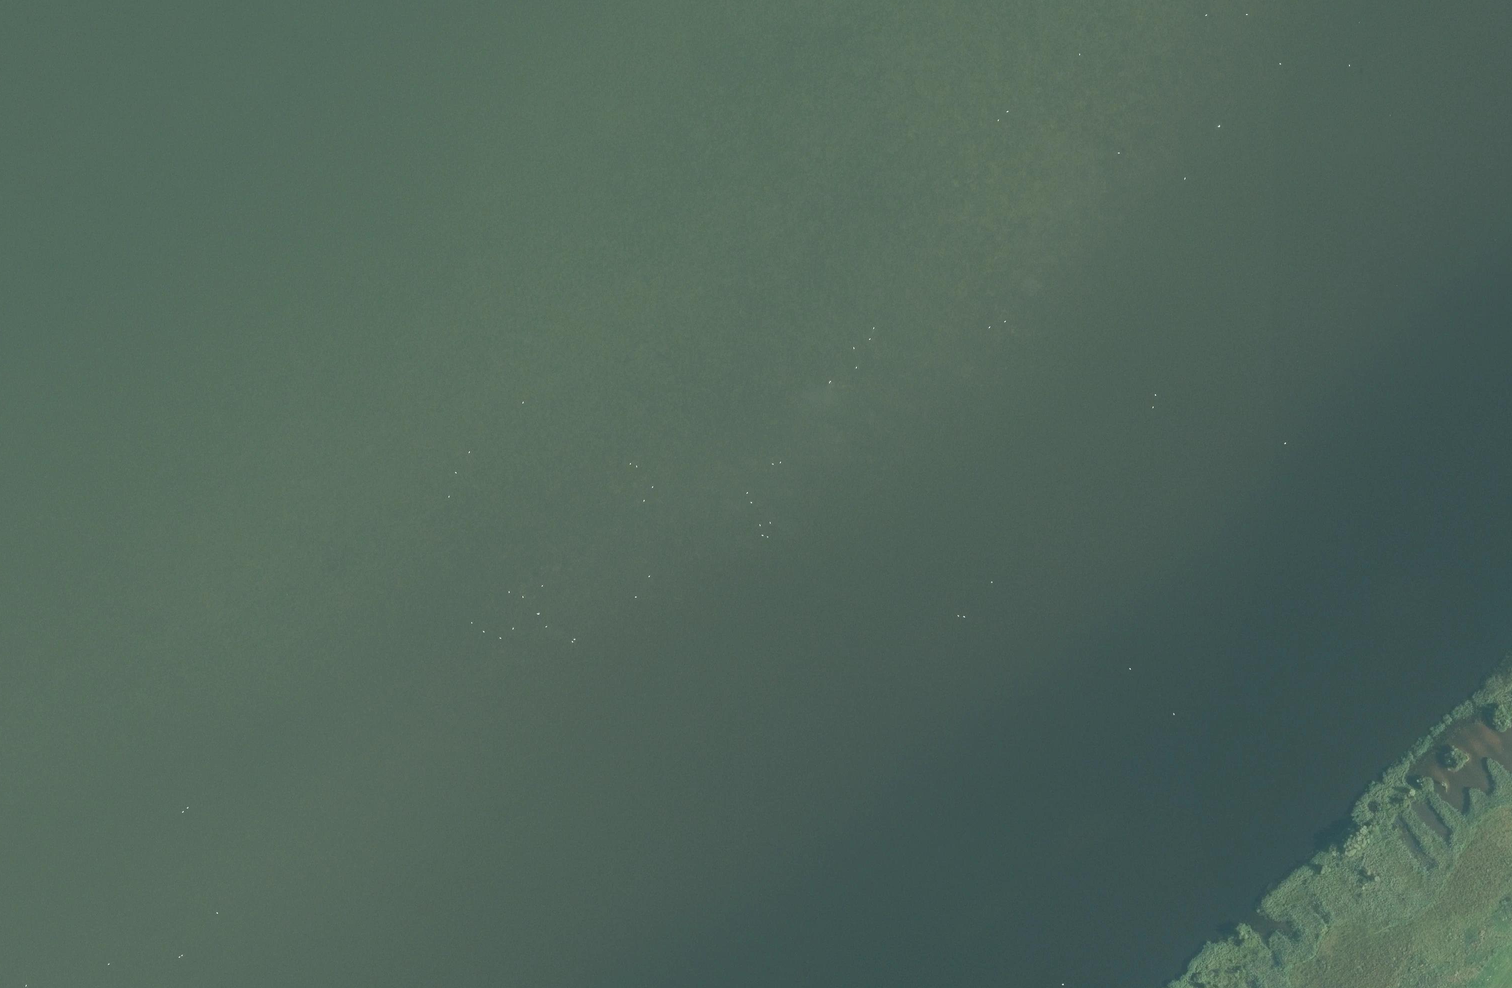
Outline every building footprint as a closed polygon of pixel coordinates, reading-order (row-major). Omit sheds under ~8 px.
[(1396,901),(1406,917),(1416,910),(1406,895),(1396,901)] [(1409,975),(1427,965),(1421,956),(1404,965),(1409,975)]
